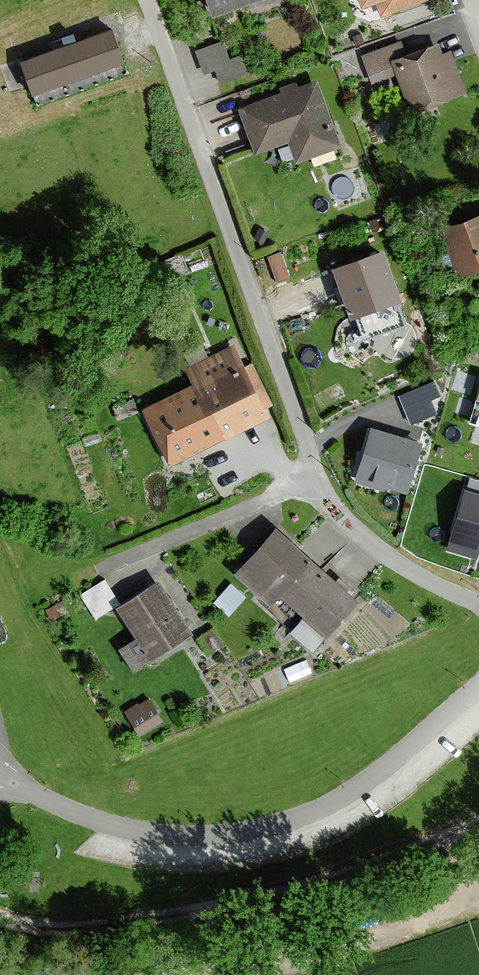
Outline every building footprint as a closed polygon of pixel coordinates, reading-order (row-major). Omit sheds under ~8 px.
[(208,18),(264,0),(202,0),(208,18)] [(359,13),(375,8),(380,22),(429,4),(428,0),(354,0),(359,13)] [(30,96),(119,66),(108,33),(19,63),(30,96)] [(405,59),(399,45),(362,60),(373,87),(394,78),(410,116),(455,97),(434,47),(405,59)] [(227,64),(221,46),(195,55),(203,78),(216,74),(220,87),(248,78),(242,59),(227,64)] [(339,152),(314,85),(294,93),(292,87),(277,93),(279,97),(236,112),(253,159),(287,147),(295,168),(339,152)] [(440,232),(457,279),(478,271),(478,218),(440,232)] [(253,245),(261,249),(266,238),(258,234),(253,245)] [(394,300),(379,256),(329,274),(345,318),(394,300)] [(242,373),(231,351),(183,373),(190,389),(140,413),(166,469),(266,422),(263,414),(270,410),(251,369),(242,373)] [(419,439),(373,425),(359,472),(405,486),(419,439)] [(466,488),(449,546),(474,553),(478,537),(478,491),(466,488)] [(354,603),(272,533),(232,580),(266,609),(274,601),(321,641),(354,603)] [(118,652),(130,672),(187,637),(154,585),(114,610),(134,643),(118,652)] [(241,602),(229,593),(222,602),(233,611),(241,602)] [(220,648),(210,634),(198,642),(208,657),(220,648)] [(150,697),(132,704),(140,725),(158,718),(150,697)]
